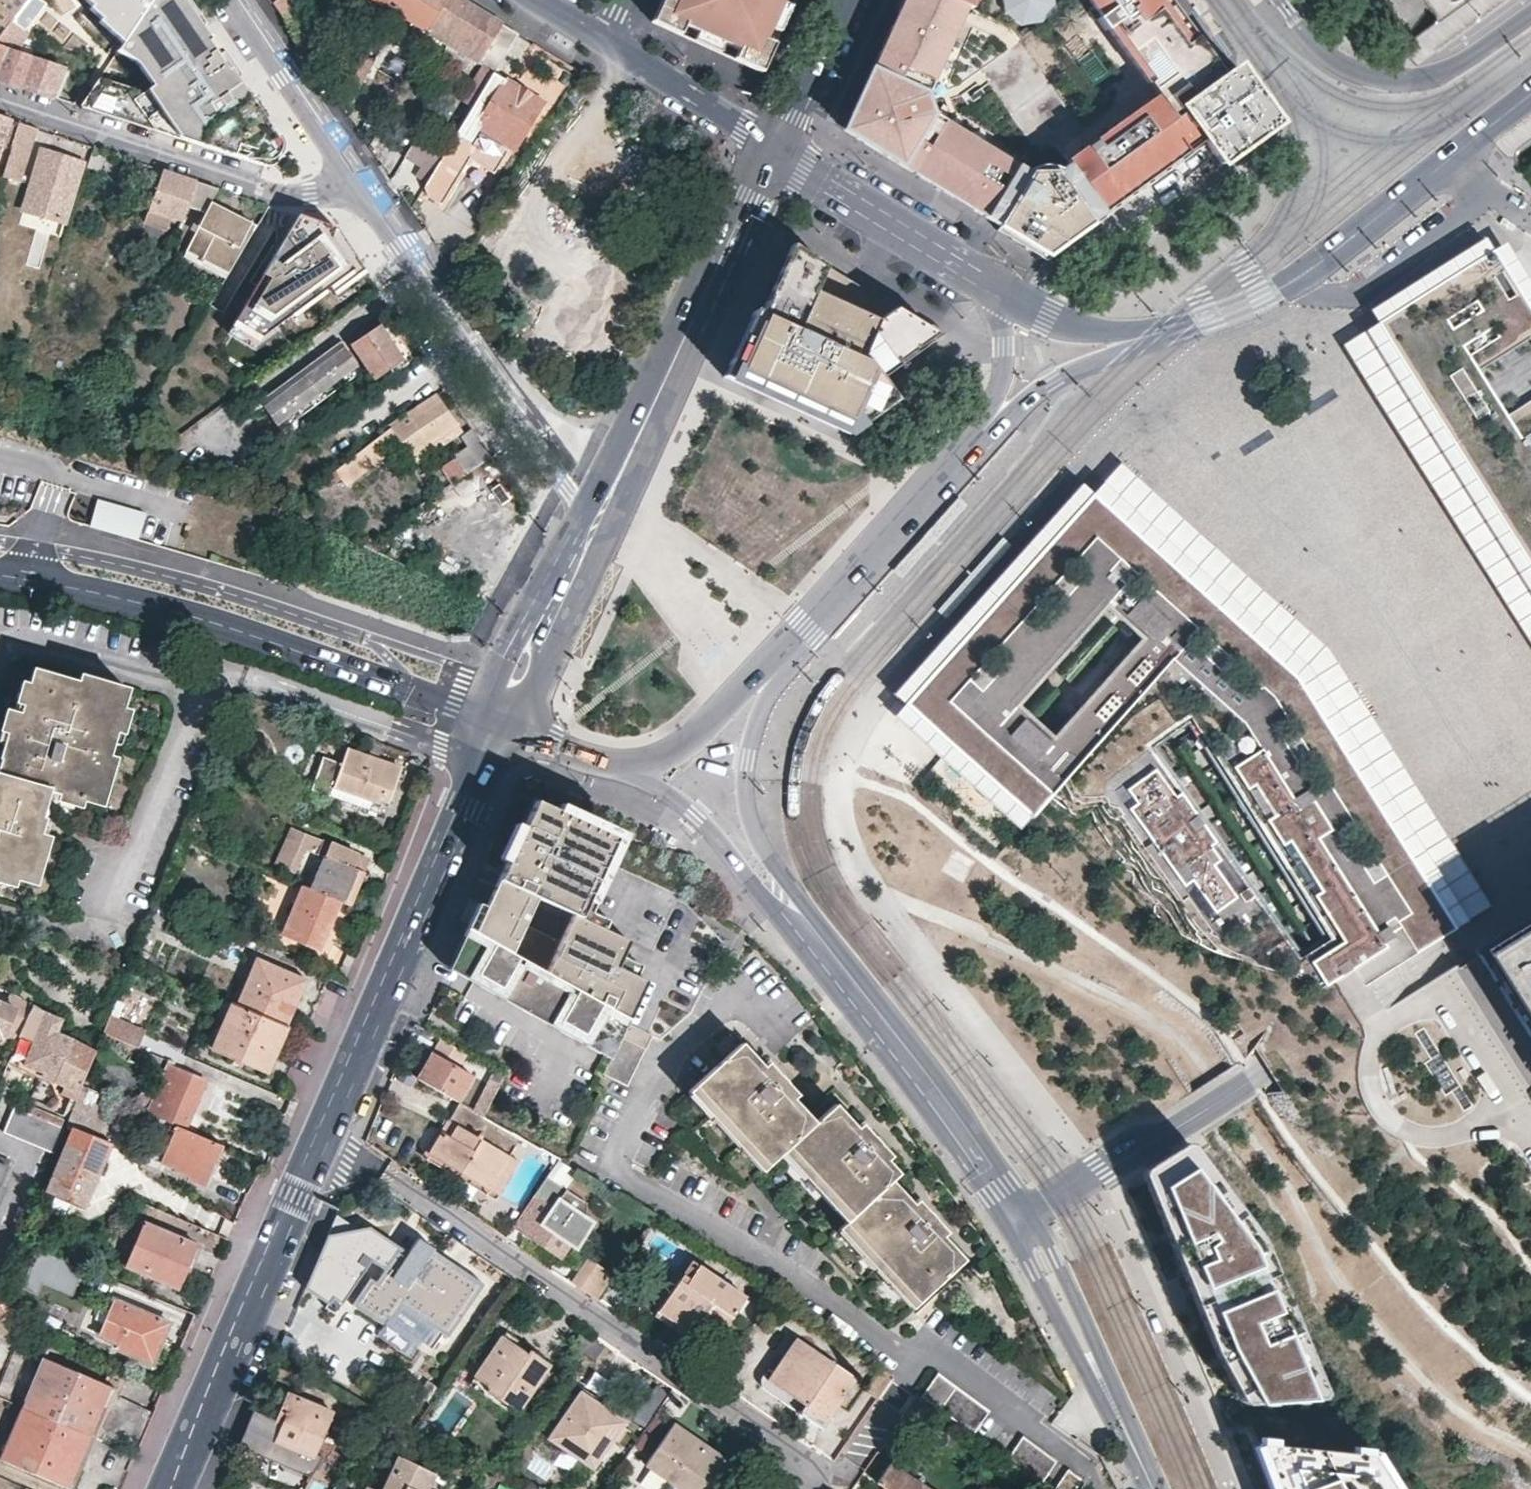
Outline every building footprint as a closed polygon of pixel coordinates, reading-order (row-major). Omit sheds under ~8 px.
[(28,1),(27,0),(0,0),(0,37),(12,22),(28,1)] [(119,47),(150,0),(78,0),(119,47)] [(80,106),(100,113),(262,168),(270,166),(276,156),(279,146),(212,48),(191,17),(180,0),(150,0),(123,42),(119,47),(127,50),(148,79),(136,85),(103,72),(80,106)] [(295,0),(273,0),(281,11),(285,17),(300,8),(295,0)] [(395,9),(397,10),(403,0),(381,0),(395,9)] [(414,21),(426,0),(403,0),(397,10),(403,14),(414,21)] [(451,39),(459,26),(460,26),(474,2),(471,0),(426,0),(414,21),(418,23),(450,42),(451,39)] [(651,22),(760,72),(784,19),(793,0),(661,0),(651,22)] [(898,12),(889,33),(880,52),(872,70),(863,87),(852,112),(843,130),(912,172),(985,217),(999,226),(997,230),(1045,260),(1073,240),(1092,226),(1106,216),(1154,183),(1170,172),(1179,166),(1194,155),(1207,146),(1223,167),(1279,126),(1236,67),(1223,76),(1201,45),(1168,0),(1088,0),(1160,100),(1059,170),(1033,170),(935,110),(931,96),(947,62),(975,0),(903,0),(898,12)] [(28,1),(12,22),(28,34),(44,12),(28,1)] [(497,70),(513,44),(521,30),(496,15),(474,2),(460,26),(459,26),(451,39),(450,42),(484,64),(463,99),(475,106),(497,70)] [(407,33),(414,21),(403,14),(396,26),(407,33)] [(28,34),(12,22),(0,37),(0,80),(22,87),(30,59),(13,54),(28,34)] [(377,61),(377,60),(354,47),(339,73),(362,86),(377,61)] [(62,70),(30,59),(22,87),(26,89),(52,97),(62,70)] [(497,70),(475,106),(469,116),(513,143),(519,146),(546,100),(497,70)] [(385,113),(378,110),(367,129),(374,134),(385,113)] [(497,170),(513,143),(469,116),(452,145),(431,181),(426,188),(427,196),(446,206),(475,158),(497,170)] [(13,121),(7,119),(0,117),(0,158),(13,121)] [(22,184),(40,130),(21,124),(3,177),(22,184)] [(452,145),(424,129),(408,157),(423,166),(419,173),(431,181),(452,145)] [(105,151),(97,148),(92,161),(101,164),(105,151)] [(73,200),(86,165),(45,152),(33,187),(50,192),(46,204),(69,212),(73,200)] [(179,175),(163,170),(150,210),(145,223),(168,230),(172,217),(182,220),(186,206),(195,181),(179,175)] [(0,186),(0,197),(15,202),(22,184),(3,177),(0,186)] [(217,188),(195,181),(186,206),(205,213),(187,247),(230,269),(234,262),(245,242),(256,224),(211,201),(217,188)] [(364,267),(346,241),(340,245),(330,231),(333,229),(334,225),(298,213),(235,319),(262,335),(273,327),(293,312),(325,288),(329,285),(333,290),(364,267)] [(340,245),(346,241),(336,226),(334,225),(333,229),(330,231),(340,245)] [(926,328),(790,244),(774,278),(758,313),(749,309),(742,324),(730,350),(870,414),(893,398),(880,380),(902,364),(901,363),(943,332),(930,324),(926,328)] [(1488,271),(1493,250),(1378,323),(1399,328),(1488,271)] [(1493,250),(1488,271),(1530,339),(1530,311),(1493,250)] [(368,273),(364,267),(333,290),(338,296),(367,274),(368,273)] [(1488,271),(1399,328),(1530,536),(1530,339),(1488,271)] [(325,288),(293,312),(295,315),(327,291),(325,288)] [(262,335),(235,319),(228,332),(256,349),(262,335)] [(1399,328),(1378,323),(1399,356),(1404,363),(1530,564),(1530,536),(1399,328)] [(262,335),(256,349),(277,333),(273,327),(262,335)] [(375,379),(401,361),(378,327),(352,345),(375,379)] [(281,431),(362,373),(340,343),(260,402),(281,431)] [(437,396),(329,472),(347,481),(402,442),(413,457),(457,426),(437,396)] [(462,434),(457,426),(413,457),(417,463),(462,434)] [(458,481),(491,458),(473,430),(462,437),(468,447),(456,455),(459,459),(445,467),(455,483),(458,481)] [(905,704),(927,704),(1095,516),(1093,493),(971,629),(905,704)] [(1093,493),(1095,516),(1156,571),(1171,584),(1286,687),(1298,676),(1176,567),(1171,562),(1093,493)] [(95,496),(87,524),(138,538),(146,510),(95,496)] [(1417,953),(1443,937),(1286,687),(1171,584),(1156,571),(1095,516),(927,704),(1043,807),(1049,799),(1054,808),(1061,814),(1073,818),(1090,821),(1095,820),(1101,829),(1104,833),(1106,836),(1108,840),(1110,844),(1121,854),(1120,861),(1123,862),(1124,867),(1127,869),(1133,872),(1133,883),(1136,888),(1147,894),(1153,899),(1156,904),(1154,906),(1154,913),(1164,922),(1167,924),(1166,926),(1181,935),(1209,949),(1234,984),(1262,1028),(1358,968),(1368,983),(1417,953)] [(948,622),(1013,547),(1005,540),(940,615),(948,622)] [(128,690),(81,676),(76,693),(31,681),(30,685),(25,704),(31,706),(27,718),(14,713),(5,744),(0,760),(0,875),(6,877),(4,885),(12,888),(14,880),(38,887),(52,839),(43,836),(47,822),(38,818),(43,796),(49,798),(53,787),(65,790),(63,796),(78,800),(76,806),(80,807),(83,801),(101,806),(115,759),(109,756),(112,744),(106,741),(110,729),(116,730),(121,714),(128,717),(130,710),(123,708),(128,690)] [(1457,927),(1298,676),(1286,687),(1443,937),(1457,927)] [(23,683),(14,713),(27,718),(31,706),(25,704),(30,685),(23,683)] [(1043,807),(927,704),(905,704),(952,746),(1032,818),(1043,807)] [(5,744),(14,713),(7,711),(0,736),(0,742),(5,744)] [(119,745),(128,717),(121,714),(116,730),(110,729),(106,741),(112,744),(119,745)] [(1032,818),(952,746),(945,753),(1026,825),(1032,818)] [(178,874),(334,935),(399,770),(339,747),(328,775),(297,763),(283,800),(267,794),(263,802),(240,793),(236,804),(210,794),(178,874)] [(49,798),(76,806),(78,800),(63,796),(65,790),(53,787),(49,798)] [(478,903),(467,928),(611,1008),(628,1017),(645,981),(635,976),(640,966),(621,957),(628,942),(604,930),(578,918),(582,910),(607,857),(615,838),(535,800),(520,830),(497,881),(492,893),(485,906),(478,903)] [(973,868),(951,855),(945,864),(967,877),(973,868)] [(582,910),(589,913),(614,860),(607,857),(582,910)] [(589,913),(582,910),(578,918),(604,930),(608,922),(589,913)] [(1494,943),(1476,954),(1499,989),(1530,1040),(1530,920),(1494,943)] [(611,1008),(467,928),(452,960),(611,1049),(613,1046),(619,1033),(626,1021),(628,1017),(611,1008)] [(1499,989),(1476,954),(1457,967),(1479,1001),(1499,989)] [(235,1004),(284,1026),(303,980),(255,958),(235,1004)] [(611,1049),(452,960),(448,968),(474,983),(607,1058),(611,1049)] [(28,1007),(30,1001),(6,990),(0,1002),(0,1037),(14,1042),(28,1007)] [(123,1003),(115,999),(101,1034),(137,1049),(143,1033),(116,1021),(123,1003)] [(273,1052),(284,1026),(235,1004),(230,1002),(222,1022),(247,1033),(245,1040),(273,1052)] [(57,1020),(28,1007),(14,1042),(6,1061),(78,1091),(95,1050),(52,1032),(57,1020)] [(264,1073),(273,1052),(245,1040),(247,1033),(222,1022),(211,1050),(264,1073)] [(739,1043),(726,1029),(710,1044),(723,1059),(739,1043)] [(645,1047),(619,1033),(613,1046),(638,1060),(645,1047)] [(440,1037),(416,1076),(458,1101),(475,1073),(463,1065),(470,1054),(440,1037)] [(741,1041),(739,1043),(723,1059),(695,1085),(718,1111),(745,1140),(767,1165),(781,1152),(789,1145),(814,1121),(793,1098),(796,1094),(767,1061),(762,1064),(741,1041)] [(607,1058),(607,1059),(633,1072),(638,1060),(613,1046),(611,1049),(607,1058)] [(607,1059),(600,1072),(627,1084),(633,1072),(607,1059)] [(173,1064),(166,1061),(144,1112),(158,1118),(169,1123),(183,1130),(184,1130),(204,1081),(172,1067),(173,1064)] [(493,1065),(470,1109),(482,1116),(504,1075),(506,1072),(493,1065)] [(718,1111),(695,1085),(689,1091),(713,1117),(718,1111)] [(96,1137),(112,1099),(87,1086),(83,1095),(81,1094),(68,1125),(73,1127),(44,1196),(81,1212),(109,1143),(96,1137)] [(452,1109),(456,1101),(441,1092),(436,1100),(452,1109)] [(814,1121),(789,1145),(811,1170),(829,1189),(853,1215),(894,1179),(900,1173),(887,1159),(892,1154),(862,1121),(857,1126),(836,1102),(814,1121)] [(470,1109),(460,1103),(430,1153),(490,1189),(520,1138),(482,1116),(470,1109)] [(52,1154),(64,1124),(29,1107),(26,1114),(9,1107),(0,1131),(52,1154)] [(713,1117),(739,1146),(745,1140),(718,1111),(713,1117)] [(169,1123),(158,1118),(145,1149),(157,1153),(167,1129),(169,1123)] [(183,1130),(169,1123),(167,1129),(171,1131),(158,1161),(162,1163),(171,1167),(171,1169),(185,1175),(184,1179),(204,1187),(222,1147),(184,1130),(183,1130)] [(762,1171),(767,1165),(745,1140),(739,1146),(762,1171)] [(1142,1171),(1256,1403),(1291,1401),(1311,1399),(1268,1249),(1187,1143),(1142,1171)] [(789,1145),(781,1152),(804,1177),(811,1170),(789,1145)] [(162,1163),(158,1161),(143,1155),(139,1165),(156,1176),(162,1163)] [(9,1161),(0,1158),(0,1182),(9,1161)] [(804,1177),(822,1196),(829,1189),(811,1170),(804,1177)] [(549,1172),(513,1224),(559,1254),(579,1224),(542,1200),(556,1177),(549,1172)] [(894,1179),(853,1215),(845,1223),(882,1262),(920,1302),(967,1259),(945,1236),(951,1231),(920,1198),(915,1203),(894,1179)] [(845,1223),(853,1215),(829,1189),(822,1196),(845,1223)] [(177,1290),(194,1245),(137,1220),(129,1238),(134,1240),(122,1267),(177,1290)] [(882,1262),(845,1223),(840,1228),(875,1267),(882,1262)] [(368,1276),(356,1294),(385,1315),(398,1296),(432,1320),(420,1338),(426,1342),(437,1326),(447,1333),(482,1283),(468,1272),(465,1276),(431,1252),(433,1248),(417,1237),(407,1251),(399,1246),(375,1280),(368,1276)] [(23,1278),(70,1297),(82,1268),(35,1249),(23,1278)] [(603,1266),(586,1255),(570,1280),(587,1292),(596,1298),(613,1273),(603,1266)] [(920,1302),(882,1262),(875,1267),(913,1309),(920,1302)] [(745,1295),(697,1265),(686,1281),(678,1277),(656,1309),(700,1338),(712,1320),(724,1327),(736,1309),(743,1297),(745,1295)] [(380,1322),(385,1315),(356,1294),(350,1302),(380,1322)] [(385,1315),(420,1338),(432,1320),(398,1296),(385,1315)] [(747,1299),(743,1297),(736,1309),(739,1311),(747,1299)] [(159,1341),(166,1324),(110,1299),(94,1337),(114,1346),(112,1350),(139,1360),(149,1337),(159,1341)] [(17,1327),(22,1315),(0,1305),(0,1320),(17,1327)] [(724,1327),(712,1320),(700,1338),(712,1346),(724,1327)] [(528,1352),(501,1335),(473,1375),(490,1387),(488,1390),(517,1410),(550,1362),(530,1349),(528,1352)] [(150,1365),(159,1341),(149,1337),(139,1360),(150,1365)] [(854,1376),(796,1338),(768,1379),(787,1390),(781,1399),(821,1425),(854,1376)] [(41,1359),(20,1407),(88,1437),(108,1387),(41,1359)] [(921,1394),(937,1407),(954,1385),(936,1372),(921,1394)] [(949,1415),(964,1393),(954,1385),(937,1407),(949,1415)] [(626,1420),(580,1390),(548,1438),(593,1468),(626,1420)] [(288,1391),(276,1419),(283,1422),(276,1440),(315,1456),(334,1411),(288,1391)] [(949,1415),(960,1423),(976,1401),(964,1393),(949,1415)] [(960,1423),(971,1432),(988,1409),(976,1401),(960,1423)] [(0,1454),(0,1461),(66,1488),(88,1437),(20,1407),(0,1454)] [(253,1410),(239,1445),(268,1458),(276,1440),(283,1422),(276,1419),(253,1410)] [(672,1423),(645,1463),(681,1488),(719,1488),(735,1465),(672,1423)] [(1021,1434),(1006,1457),(1016,1465),(1032,1442),(1021,1434)] [(276,1440),(268,1458),(309,1474),(317,1457),(315,1456),(276,1440)] [(1016,1465),(1028,1473),(1044,1450),(1032,1442),(1016,1465)] [(1258,1442),(1275,1488),(1393,1488),(1370,1453),(1258,1442)] [(1028,1473),(1039,1482),(1056,1459),(1044,1450),(1028,1473)] [(437,1474),(399,1455),(382,1488),(430,1488),(437,1474)] [(888,1463),(876,1483),(885,1488),(927,1488),(888,1463)] [(1068,1470),(1054,1488),(1075,1488),(1081,1479),(1068,1470)] [(495,1488),(523,1488),(499,1479),(495,1488)]
